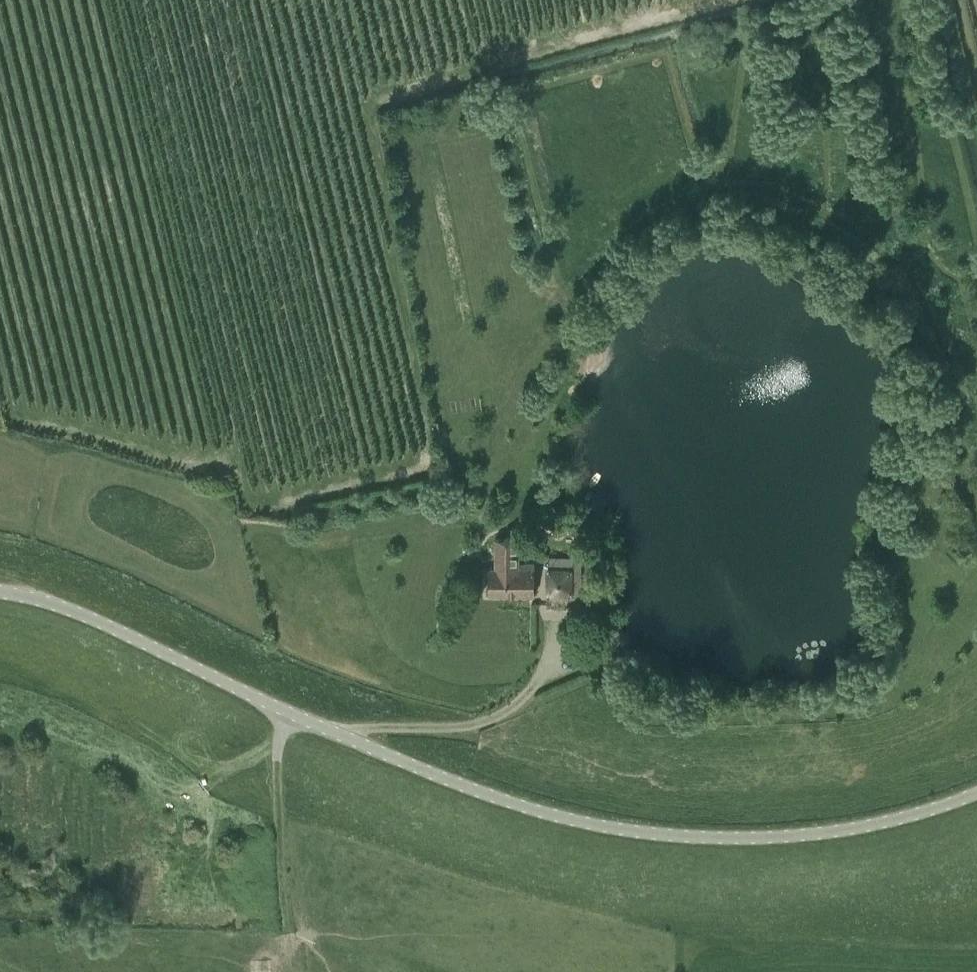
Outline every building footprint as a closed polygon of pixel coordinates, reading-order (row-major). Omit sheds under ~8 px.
[(491,568),(490,594),(534,594),(535,564),(519,563),(520,539),(510,538),(510,537),(506,537),(506,538),(497,538),(496,567),(491,568)] [(550,569),(548,569),(547,593),(550,593),(550,606),(583,605),(582,557),(550,557),(550,569)]
